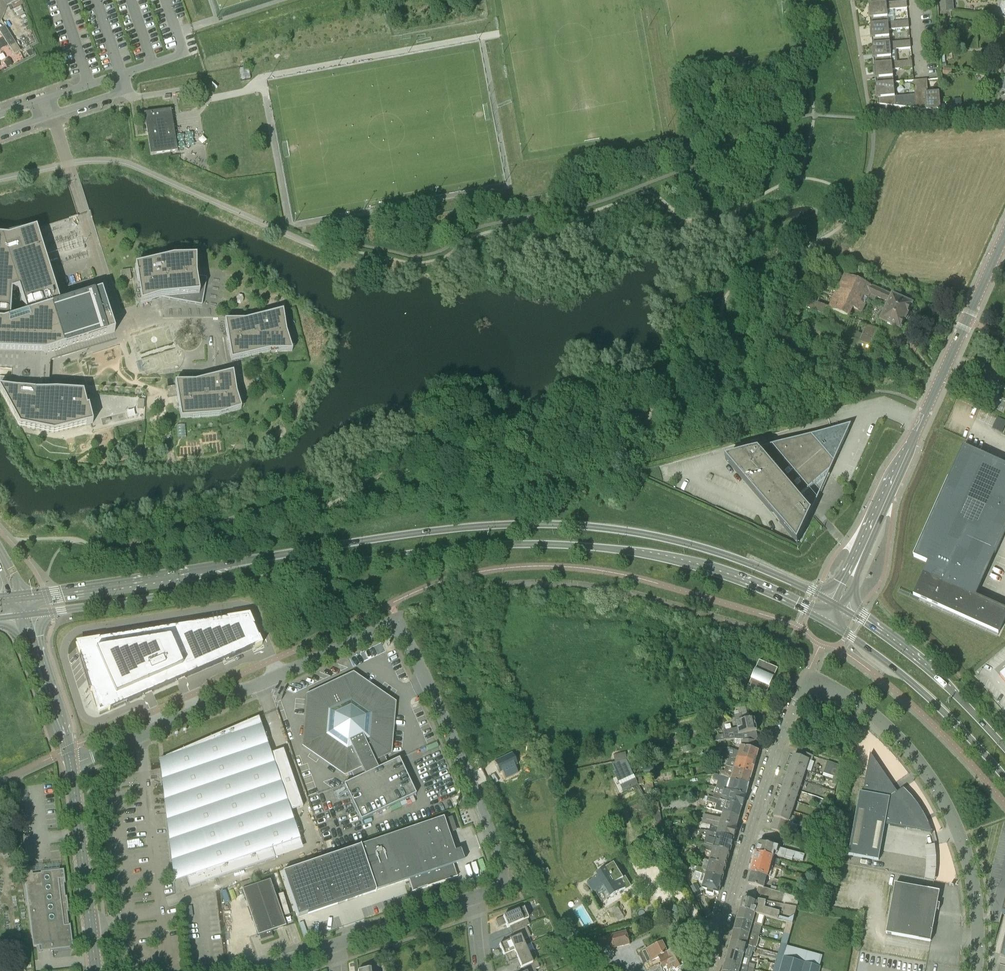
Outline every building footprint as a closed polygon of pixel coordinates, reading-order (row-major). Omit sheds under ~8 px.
[(953,0),(945,1),(946,11),(954,10),(953,0)] [(870,25),(888,23),(887,11),(907,9),(906,2),(869,5),(870,25)] [(872,45),(890,43),(889,30),(909,29),(908,21),(888,23),(870,25),(872,45)] [(20,51),(5,26),(0,29),(0,33),(14,55),(20,51)] [(874,65),(892,63),(890,50),(911,49),(910,41),(890,43),(872,45),(874,65)] [(876,85),(893,83),(892,70),(912,69),(912,61),(892,63),(874,65),(876,85)] [(914,95),(916,109),(941,111),(939,93),(928,94),(927,80),(920,81),(921,94),(914,95)] [(916,109),(914,95),(895,97),(893,83),(876,85),(877,105),(916,109)] [(150,156),(177,151),(170,110),(144,115),(150,156)] [(76,260),(88,257),(78,221),(47,229),(51,242),(57,240),(60,252),(73,249),(76,260)] [(0,237),(0,350),(17,351),(31,352),(47,352),(115,332),(100,283),(58,297),(54,287),(36,229),(8,237),(0,237)] [(135,268),(141,304),(160,298),(202,306),(207,278),(196,276),(196,258),(173,258),(135,268)] [(123,269),(124,279),(132,278),(131,269),(123,269)] [(862,314),(869,299),(867,298),(872,287),(844,275),(827,311),(849,320),(853,310),(862,314)] [(873,286),(872,287),(867,298),(869,299),(874,301),(876,298),(885,302),(886,301),(890,303),(881,321),(901,330),(912,305),(891,296),(891,295),(873,286)] [(826,310),(827,307),(816,302),(809,299),(806,307),(824,315),(826,310)] [(267,352),(292,351),(283,312),(252,319),(224,321),(231,361),(258,354),(267,352)] [(866,326),(863,335),(821,320),(819,325),(813,323),(810,332),(858,349),(870,353),(879,331),(866,326)] [(47,361),(47,352),(31,352),(17,351),(15,373),(14,388),(46,390),(47,361)] [(180,411),(181,419),(220,416),(241,409),(238,399),(236,394),(233,373),(214,378),(195,382),(175,382),(180,411)] [(46,390),(14,388),(0,387),(0,391),(19,427),(54,433),(91,424),(93,424),(89,406),(87,407),(83,392),(46,390)] [(1004,427),(1004,419),(999,416),(994,427),(1003,431),(1004,427)] [(798,544),(810,518),(812,513),(811,512),(803,502),(806,500),(803,497),(800,499),(799,498),(821,480),(829,473),(830,473),(852,425),(726,460),(798,544)] [(995,554),(1004,532),(1004,465),(963,446),(914,556),(928,563),(913,596),(999,634),(1004,620),(1004,609),(976,596),(995,554)] [(75,638),(91,691),(92,691),(99,713),(108,709),(109,710),(110,710),(182,678),(263,643),(249,611),(75,638)] [(748,689),(766,697),(778,669),(760,661),(748,689)] [(416,795),(399,759),(388,764),(384,756),(390,753),(394,703),(353,674),(307,696),(303,746),(345,774),(351,772),(355,780),(344,785),(360,821),(416,795)] [(259,714),(158,757),(159,768),(169,844),(174,880),(186,875),(190,885),(275,857),(303,848),(300,840),(291,811),(303,807),(283,748),(272,751),(259,714)] [(742,740),(755,741),(750,740),(748,733),(757,731),(755,720),(737,724),(738,728),(723,732),(724,735),(718,736),(710,737),(711,743),(734,740),(741,740),(742,740)] [(759,752),(756,751),(756,742),(755,741),(742,740),(741,746),(739,751),(729,749),(727,755),(755,763),(759,752)] [(791,765),(806,770),(809,760),(812,761),(813,756),(802,752),(800,757),(794,755),(791,765)] [(626,759),(628,759),(626,753),(614,755),(615,762),(626,759)] [(886,825),(932,833),(928,824),(923,814),(917,805),(911,797),(903,789),(898,793),(871,753),(863,793),(860,793),(849,855),(879,861),(886,825)] [(501,771),(504,778),(514,773),(511,766),(513,765),(508,754),(493,761),(499,772),(501,771)] [(755,763),(727,755),(722,754),(721,759),(731,762),(729,767),(752,774),(755,763)] [(628,759),(626,759),(630,767),(639,765),(637,757),(628,759)] [(636,779),(630,767),(626,759),(615,762),(612,763),(613,768),(619,783),(624,792),(639,785),(636,779)] [(838,777),(840,765),(828,761),(824,773),(834,777),(838,777)] [(788,776),(803,781),(806,770),(791,765),(788,776)] [(720,777),(749,785),(752,774),(729,767),(726,767),(725,772),(721,771),(720,777)] [(749,785),(720,777),(715,775),(713,781),(724,783),(722,790),(746,797),(749,785)] [(784,786),(799,791),(803,781),(788,776),(784,786)] [(647,794),(654,792),(653,784),(646,785),(647,794)] [(781,797),(796,802),(799,791),(784,786),(781,797)] [(743,807),(746,797),(722,790),(720,789),(718,795),(711,793),(710,798),(743,807)] [(648,804),(654,803),(653,794),(644,795),(648,804)] [(723,813),(739,818),(742,807),(743,808),(743,807),(710,798),(704,796),(703,801),(716,805),(715,811),(723,813)] [(777,807),(798,814),(802,804),(796,802),(781,797),(777,807)] [(652,813),(660,812),(659,802),(654,803),(648,804),(652,813)] [(798,814),(777,808),(774,818),(776,818),(786,821),(795,824),(798,814)] [(661,821),(662,821),(660,812),(652,813),(656,821),(661,821)] [(726,825),(736,828),(739,818),(723,813),(722,819),(704,814),(703,818),(726,825)] [(444,815),(362,843),(377,890),(408,880),(412,891),(412,892),(457,876),(453,864),(465,860),(461,847),(456,849),(444,815)] [(737,828),(736,828),(726,825),(703,818),(702,823),(706,825),(705,830),(734,839),(737,828)] [(776,818),(774,824),(784,827),(786,821),(776,818)] [(784,827),(774,824),(772,830),(782,833),(784,827)] [(714,848),(730,852),(734,839),(705,830),(699,831),(699,835),(713,839),(712,840),(715,841),(714,848)] [(377,890),(362,843),(282,870),(298,918),(377,890)] [(803,861),(805,855),(763,843),(759,845),(757,853),(774,858),(775,853),(777,854),(777,856),(785,859),(792,861),(793,859),(803,861)] [(710,861),(727,866),(730,852),(714,848),(699,844),(698,850),(702,851),(712,853),(710,861)] [(937,845),(927,845),(927,879),(937,880),(937,845)] [(754,863),(777,870),(781,871),(782,868),(779,867),(780,860),(774,858),(757,853),(754,863)] [(702,874),(723,880),(727,866),(710,861),(707,871),(704,870),(704,869),(691,865),(689,871),(702,874)] [(752,873),(767,877),(774,879),(777,870),(754,863),(752,873)] [(604,887),(610,898),(626,888),(621,880),(624,879),(614,864),(612,865),(599,873),(596,874),(597,877),(587,883),(594,893),(604,887)] [(50,951),(53,950),(73,948),(70,925),(69,925),(69,926),(67,912),(68,912),(69,912),(67,896),(66,896),(66,897),(65,897),(64,883),(64,884),(65,884),(64,870),(41,873),(41,874),(32,875),(32,868),(24,869),(25,876),(24,876),(27,904),(28,904),(33,946),(33,947),(36,947),(39,947),(39,952),(42,952),(50,951)] [(758,901),(782,905),(785,893),(764,889),(767,877),(752,873),(748,884),(758,887),(754,902),(757,903),(758,901)] [(715,892),(719,893),(723,880),(702,874),(700,882),(704,883),(702,888),(707,890),(706,893),(714,895),(715,892)] [(242,890),(258,936),(259,936),(261,941),(273,936),(271,932),(286,927),(270,880),(242,890)] [(696,898),(702,894),(697,884),(691,887),(696,898)] [(886,934),(931,942),(937,911),(939,911),(940,904),(938,904),(940,892),(895,884),(886,934)] [(744,899),(741,910),(778,921),(779,921),(787,923),(793,924),(797,908),(782,905),(758,901),(757,903),(754,902),(744,899)] [(512,933),(529,925),(526,919),(528,919),(523,908),(495,921),(498,927),(506,924),(507,928),(509,927),(512,933)] [(738,921),(762,928),(765,917),(741,910),(738,921)] [(735,931),(759,938),(762,928),(738,921),(735,931)] [(784,933),(790,935),(793,924),(787,923),(784,933)] [(503,955),(524,945),(522,940),(530,937),(526,927),(529,925),(512,933),(514,938),(499,945),(503,955)] [(613,949),(631,945),(627,930),(609,936),(605,937),(607,944),(612,943),(613,949)] [(732,942),(756,948),(759,938),(735,931),(732,942)] [(790,935),(784,933),(781,944),(787,945),(790,935)] [(661,964),(665,970),(673,970),(676,969),(677,970),(678,970),(685,967),(677,951),(669,955),(662,942),(646,950),(652,962),(658,958),(661,964)] [(729,952),(744,956),(746,950),(755,953),(756,948),(732,942),(729,952)] [(787,945),(781,944),(778,954),(784,956),(786,947),(787,945)] [(521,968),(536,961),(532,951),(527,953),(524,945),(503,955),(504,956),(504,955),(508,963),(508,964),(517,960),(521,968)] [(780,970),(820,970),(821,967),(820,967),(823,957),(786,947),(784,956),(781,966),(780,970)] [(784,956),(778,954),(777,954),(777,955),(758,950),(757,953),(776,959),(776,958),(777,958),(775,965),(781,966),(784,956)] [(726,962),(750,969),(752,965),(743,962),(744,956),(729,952),(726,962)] [(535,970),(539,968),(536,961),(521,968),(523,968),(524,970),(535,970)] [(754,970),(750,969),(726,962),(724,970),(754,970)]
